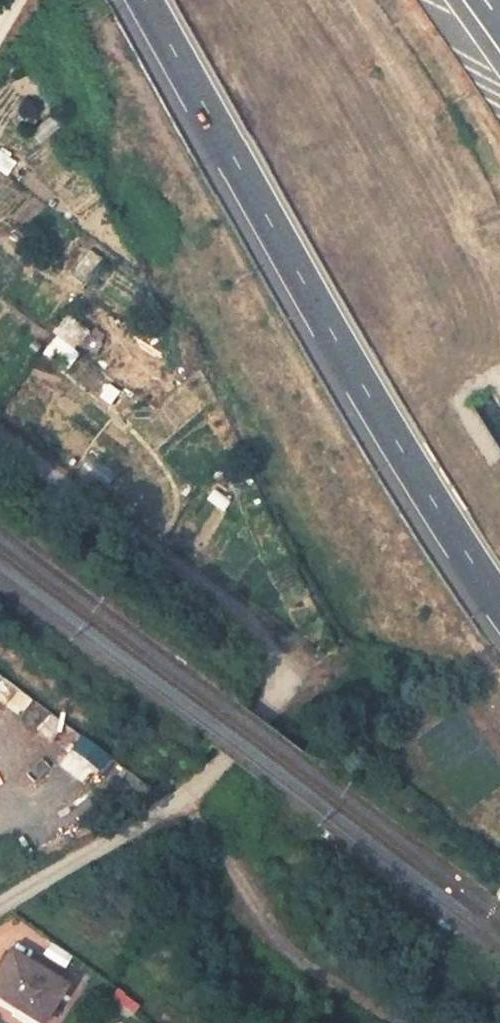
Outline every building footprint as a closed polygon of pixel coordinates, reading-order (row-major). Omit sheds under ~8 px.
[(40,141),(62,126),(55,117),(34,132),(40,141)] [(11,175),(20,157),(0,148),(0,149),(0,170),(11,175)] [(87,286),(101,257),(85,248),(70,277),(87,286)] [(92,457),(82,471),(107,487),(116,473),(92,457)] [(60,766),(89,786),(111,755),(81,735),(60,766)] [(11,948),(0,965),(0,994),(42,1020),(66,980),(11,948)] [(122,984),(111,993),(130,1016),(141,1007),(122,984)]
